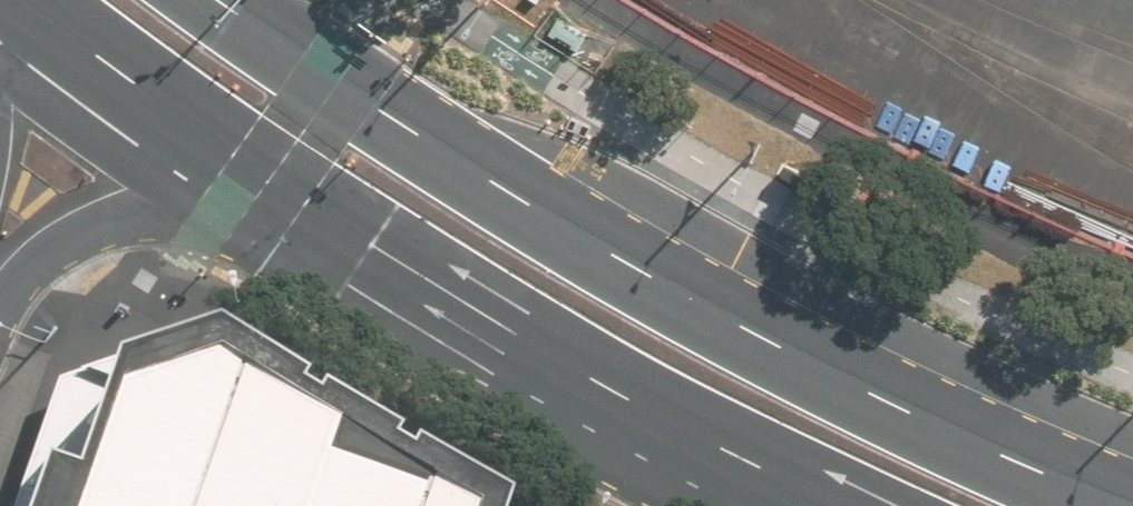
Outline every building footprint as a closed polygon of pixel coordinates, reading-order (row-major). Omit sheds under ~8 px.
[(191,347),(81,391),(47,505),(452,505),(191,347)]
